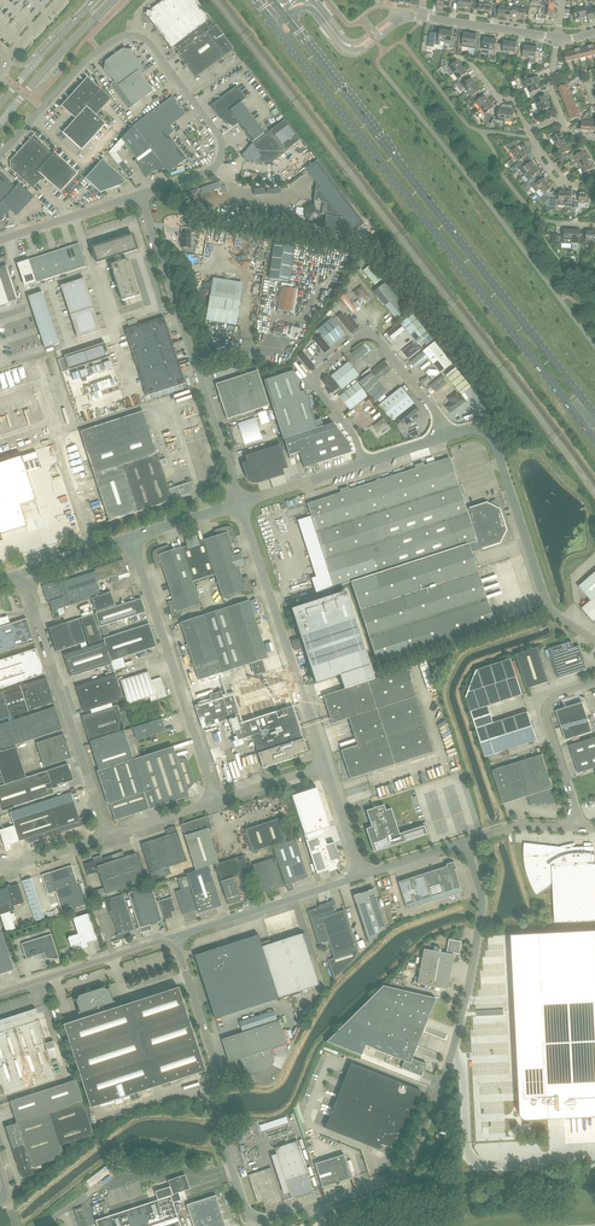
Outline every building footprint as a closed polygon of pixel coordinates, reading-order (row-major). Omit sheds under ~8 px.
[(146,16),(149,17),(149,18),(156,28),(161,34),(171,48),(172,47),(174,46),(179,52),(206,32),(215,25),(210,18),(196,0),(164,0),(150,10),(150,11),(147,11),(146,16)] [(464,8),(465,0),(458,0),(457,7),(464,8)] [(475,1),(476,0),(465,0),(464,8),(471,9),(472,1),(475,1)] [(484,11),(486,0),(476,0),(475,1),(479,2),(478,10),(484,11)] [(484,11),(491,12),(492,4),(496,4),(496,0),(486,0),(484,11)] [(504,17),(506,6),(499,5),(500,3),(499,3),(499,0),(496,0),(496,4),(495,11),(498,11),(498,16),(504,17)] [(545,2),(544,9),(553,10),(554,4),(545,2)] [(504,17),(511,18),(512,7),(506,6),(504,17)] [(511,18),(518,19),(519,8),(512,7),(511,18)] [(525,15),(528,15),(529,8),(526,7),(525,9),(519,8),(518,19),(524,20),(525,15)] [(575,8),(576,10),(572,11),(575,21),(582,20),(579,9),(578,7),(575,8)] [(586,7),(579,9),(582,20),(588,18),(586,12),(587,11),(586,7)] [(553,16),(553,10),(544,9),(540,8),(539,14),(537,14),(536,19),(540,20),(540,19),(547,20),(548,16),(553,16)] [(587,11),(586,12),(588,18),(589,22),(594,21),(594,19),(593,10),(587,11)] [(179,52),(177,54),(181,60),(185,65),(183,66),(185,69),(187,67),(195,78),(224,56),(234,49),(216,25),(215,25),(206,32),(179,52)] [(436,33),(435,40),(434,44),(438,45),(439,44),(440,41),(445,42),(447,31),(440,30),(439,33),(436,33)] [(455,41),(452,40),(453,32),(447,31),(445,42),(444,44),(451,45),(451,47),(454,48),(455,41)] [(434,44),(435,40),(436,33),(430,32),(428,46),(434,47),(434,44)] [(461,45),(462,44),(469,45),(471,34),(464,33),(463,37),(459,36),(458,45),(461,45)] [(476,49),(478,50),(480,42),(480,41),(476,40),(477,35),(471,34),(469,45),(475,46),(476,47),(476,49)] [(483,49),(489,50),(490,39),(484,38),(483,43),(480,42),(478,50),(481,50),(483,49)] [(500,45),(496,45),(497,40),(490,39),(489,50),(495,51),(496,52),(499,53),(500,45)] [(501,53),(502,52),(509,53),(511,42),(504,41),(503,46),(500,45),(499,53),(501,53)] [(516,57),(519,57),(520,50),(520,48),(516,48),(517,43),(511,42),(509,53),(515,54),(516,55),(516,57)] [(522,57),(529,58),(531,47),(524,46),(523,51),(520,50),(519,57),(521,58),(522,57)] [(591,46),(584,47),(586,57),(593,55),(591,46)] [(540,53),(536,53),(537,48),(531,47),(529,58),(535,59),(535,62),(539,63),(540,53)] [(584,47),(577,49),(580,58),(586,57),(584,47)] [(577,49),(571,51),(573,60),(580,58),(577,49)] [(133,106),(140,100),(153,91),(147,83),(140,74),(144,71),(129,52),(123,51),(107,63),(106,69),(112,77),(111,78),(133,106)] [(564,53),(566,62),(573,60),(571,51),(564,53)] [(450,76),(454,74),(462,67),(458,61),(452,66),(450,63),(443,68),(446,70),(450,76)] [(454,74),(458,79),(455,82),(455,83),(453,85),(455,86),(457,85),(463,80),(461,78),(467,73),(462,67),(454,74)] [(538,76),(531,79),(530,75),(521,79),(522,83),(524,89),(541,82),(538,76)] [(87,77),(65,101),(62,105),(71,114),(75,119),(63,133),(82,150),(105,124),(96,115),(111,99),(102,90),(87,77)] [(457,85),(459,88),(461,91),(463,90),(465,93),(476,84),(471,78),(465,83),(463,80),(457,85)] [(541,89),(538,83),(541,82),(524,89),(528,98),(530,97),(531,97),(538,95),(536,91),(541,89)] [(468,99),(470,102),(477,97),(474,95),(480,90),(476,84),(465,93),(467,91),(472,97),(468,99)] [(558,87),(561,94),(570,91),(567,84),(558,87)] [(252,142),(264,133),(241,102),(246,98),(237,86),(212,104),(210,106),(219,118),(233,127),(238,123),(252,142)] [(561,94),(563,101),(572,97),(570,91),(561,94)] [(534,100),(536,103),(531,104),(532,107),(547,101),(545,95),(541,97),(540,95),(538,95),(531,97),(532,100),(533,99),(534,100)] [(476,102),(481,108),(489,101),(484,96),(479,100),(477,97),(470,102),(468,105),(469,107),(472,104),(473,105),(476,102)] [(133,126),(168,172),(186,159),(169,136),(174,132),(170,126),(186,114),(172,97),(133,126)] [(563,101),(566,107),(575,103),(572,97),(563,101)] [(522,111),(529,108),(526,98),(518,101),(522,111)] [(481,108),(485,114),(484,115),(486,118),(485,121),(488,123),(492,116),(489,114),(488,112),(494,107),(489,101),(481,108)] [(540,116),(547,113),(545,109),(550,108),(547,101),(532,107),(534,110),(535,114),(539,113),(537,114),(538,117),(540,116)] [(566,107),(568,113),(577,110),(575,103),(566,107)] [(498,120),(505,121),(507,106),(503,105),(500,110),(499,109),(498,120)] [(514,111),(513,111),(511,106),(507,106),(505,121),(513,122),(514,111)] [(580,116),(577,110),(568,113),(571,120),(578,117),(578,119),(581,118),(580,116)] [(577,129),(581,129),(581,130),(588,130),(589,121),(582,120),(581,118),(578,119),(579,121),(578,121),(577,129)] [(301,139),(285,119),(253,144),(243,156),(246,159),(246,161),(272,161),(301,139)] [(164,168),(150,149),(133,126),(129,130),(123,136),(115,145),(111,150),(108,152),(129,178),(134,174),(117,153),(125,144),(137,159),(135,160),(134,161),(140,170),(142,169),(145,173),(146,174),(164,168)] [(550,139),(552,138),(555,144),(564,138),(561,132),(556,135),(555,132),(548,136),(550,139)] [(61,192),(65,187),(78,173),(68,165),(54,152),(53,153),(41,144),(36,138),(32,139),(12,161),(12,168),(32,187),(39,179),(43,179),(44,177),(61,192)] [(555,144),(558,149),(567,144),(564,138),(555,144)] [(558,149),(562,155),(560,156),(562,159),(566,157),(566,156),(568,155),(567,152),(571,150),(567,144),(558,149)] [(511,151),(515,157),(523,150),(519,145),(511,151)] [(515,157),(519,162),(511,167),(514,170),(516,168),(522,163),(520,161),(527,155),(523,150),(515,157)] [(574,156),(577,162),(586,156),(583,151),(574,156),(573,153),(568,155),(566,156),(566,157),(568,160),(574,156)] [(577,162),(580,168),(589,162),(586,156),(577,162)] [(126,180),(103,159),(102,159),(99,163),(97,164),(93,169),(88,175),(85,178),(100,192),(122,184),(126,180)] [(306,209),(305,215),(309,219),(314,220),(319,217),(319,214),(325,215),(326,215),(324,230),(350,234),(353,232),(364,223),(359,216),(350,205),(317,160),(305,169),(316,184),(314,201),(313,206),(311,206),(306,209)] [(523,167),(527,173),(536,166),(532,161),(525,166),(522,163),(516,168),(519,171),(523,167)] [(591,174),(589,171),(593,168),(589,162),(580,168),(584,173),(582,174),(582,175),(584,178),(591,174)] [(525,175),(529,180),(527,181),(529,184),(535,179),(533,177),(540,171),(536,166),(527,173),(525,175)] [(33,196),(28,192),(19,183),(15,187),(0,173),(0,220),(9,209),(17,216),(34,197),(33,196)] [(536,184),(540,189),(548,182),(544,177),(537,182),(535,179),(529,184),(531,187),(536,184)] [(540,189),(544,194),(539,198),(546,206),(550,198),(546,193),(553,188),(548,182),(540,189)] [(559,191),(558,199),(550,199),(550,198),(546,206),(558,207),(558,205),(565,205),(566,191),(559,191)] [(572,192),(566,191),(565,205),(571,206),(571,208),(575,208),(575,200),(572,200),(572,192)] [(579,192),(579,201),(575,200),(575,208),(578,208),(579,203),(585,203),(586,193),(579,192)] [(191,233),(195,233),(195,227),(181,227),(181,233),(181,238),(180,238),(180,242),(181,242),(181,247),(191,247),(191,233)] [(564,230),(564,236),(560,235),(560,243),(567,244),(567,243),(571,244),(572,230),(564,230)] [(580,231),(572,230),(571,244),(579,244),(582,244),(583,237),(579,236),(580,231)] [(587,231),(583,231),(583,237),(582,244),(593,245),(594,231),(587,231)] [(97,262),(105,260),(114,257),(120,255),(137,249),(132,235),(92,248),(97,262)] [(293,246),(277,243),(274,243),(271,264),(270,267),(268,279),(271,279),(288,281),(293,246)] [(24,286),(54,276),(86,266),(78,244),(17,264),(24,286)] [(137,295),(126,261),(123,262),(120,255),(114,257),(116,264),(112,266),(123,299),(137,295)] [(18,300),(7,265),(0,267),(0,306),(18,300)] [(364,269),(376,282),(380,279),(368,265),(364,269)] [(72,282),(61,286),(64,297),(66,303),(68,309),(70,314),(72,320),(74,326),(77,337),(89,334),(101,330),(100,330),(97,318),(95,313),(93,307),(91,301),(89,295),(87,290),(84,278),(72,282)] [(298,289),(293,288),(293,284),(281,283),(277,310),(295,313),(298,289)] [(396,320),(407,311),(385,283),(373,292),(396,320)] [(365,300),(370,297),(362,286),(357,290),(365,300)] [(42,290),(27,294),(44,347),(59,342),(42,290)] [(340,298),(351,314),(356,310),(345,295),(340,298)] [(209,296),(205,320),(235,325),(239,301),(209,296)] [(343,313),(338,316),(352,334),(360,328),(351,316),(348,319),(343,313)] [(412,314),(400,323),(414,341),(425,332),(412,314)] [(164,317),(159,318),(125,329),(128,340),(146,396),(185,383),(164,317)] [(331,318),(317,330),(330,346),(345,335),(331,318)] [(387,334),(392,340),(404,331),(399,325),(387,334)] [(414,342),(402,352),(408,359),(422,348),(419,344),(416,346),(414,342)] [(434,342),(422,351),(429,359),(436,368),(440,373),(451,364),(447,359),(434,342)] [(105,343),(64,356),(69,369),(69,370),(70,369),(109,357),(106,348),(105,343)] [(357,361),(368,352),(362,344),(350,353),(357,361)] [(303,351),(297,355),(310,370),(315,366),(303,351)] [(410,361),(416,369),(429,359),(422,351),(410,361)] [(69,369),(64,356),(57,358),(62,372),(69,369)] [(331,376),(341,389),(358,375),(348,362),(331,376)] [(373,373),(378,379),(391,369),(386,363),(373,373)] [(460,394),(466,389),(470,387),(455,368),(445,375),(460,394)] [(215,384),(219,395),(223,409),(223,408),(227,419),(235,417),(263,407),(264,409),(269,407),(269,405),(257,370),(215,384)] [(300,392),(293,371),(264,380),(279,425),(283,438),(283,439),(284,439),(323,426),(320,419),(315,421),(305,391),(300,392)] [(359,382),(374,401),(376,404),(389,394),(387,391),(386,392),(371,373),(359,382)] [(322,381),(332,393),(338,388),(328,376),(322,381)] [(443,376),(429,386),(433,392),(447,382),(443,376)] [(350,410),(367,396),(356,383),(339,397),(350,410)] [(378,405),(391,422),(413,403),(401,387),(378,405)] [(459,394),(443,406),(449,413),(464,401),(459,394)] [(415,406),(398,419),(402,424),(419,411),(415,406)] [(237,445),(244,443),(244,444),(262,439),(255,418),(238,424),(238,425),(230,427),(233,437),(234,437),(237,445)] [(383,418),(374,425),(378,431),(387,423),(383,418)] [(333,423),(323,426),(284,439),(289,455),(297,453),(299,452),(304,468),(312,465),(313,466),(314,465),(315,464),(351,452),(348,442),(333,423)] [(169,489),(161,466),(167,464),(165,458),(159,460),(148,425),(85,446),(109,521),(172,500),(190,495),(190,494),(195,492),(193,488),(194,487),(192,481),(191,481),(189,478),(186,479),(187,483),(169,489)] [(84,480),(94,477),(89,463),(84,465),(75,440),(70,442),(71,447),(64,450),(69,464),(71,463),(74,471),(71,472),(76,484),(78,483),(80,489),(86,487),(84,480)] [(280,444),(260,451),(269,479),(284,474),(282,469),(283,469),(287,468),(280,444)] [(26,526),(19,505),(35,500),(23,462),(37,458),(35,451),(0,463),(0,534),(26,526)] [(247,455),(245,456),(245,459),(246,462),(241,463),(246,478),(249,481),(253,483),(257,483),(269,479),(260,451),(247,455)] [(486,503),(466,510),(449,457),(362,486),(307,503),(334,587),(351,581),(378,665),(495,627),(482,585),(471,552),(499,542),(505,530),(499,509),(494,507),(495,506),(492,505),(492,506),(486,503)] [(200,604),(194,585),(193,581),(215,574),(223,597),(243,591),(243,593),(252,590),(248,576),(242,578),(238,567),(244,565),(240,553),(235,555),(231,544),(237,542),(233,530),(232,528),(231,527),(230,527),(229,527),(229,526),(228,526),(227,526),(225,526),(214,530),(216,536),(204,540),(199,542),(197,536),(185,539),(187,545),(170,551),(168,545),(157,549),(156,549),(154,550),(153,551),(153,552),(153,553),(152,554),(152,555),(152,556),(153,557),(156,568),(162,566),(173,600),(167,602),(172,616),(181,613),(180,611),(200,604)] [(115,605),(111,592),(101,595),(97,584),(107,580),(108,584),(119,581),(117,575),(127,571),(125,564),(123,560),(94,569),(95,571),(59,582),(59,580),(42,586),(47,602),(49,602),(54,618),(53,618),(54,621),(60,619),(57,609),(92,598),(96,612),(115,605)] [(578,587),(591,600),(582,608),(594,622),(594,621),(594,572),(578,587)] [(346,591),(291,609),(315,682),(339,675),(341,680),(344,689),(356,685),(374,679),(346,591)] [(136,600),(95,613),(99,627),(111,623),(112,626),(117,624),(117,622),(117,621),(128,618),(140,614),(145,612),(142,603),(141,598),(136,600)] [(245,665),(262,659),(268,658),(254,615),(249,600),(203,615),(180,622),(190,652),(194,665),(199,680),(222,672),(245,665)] [(49,628),(57,652),(62,650),(86,642),(88,647),(102,642),(93,614),(62,624),(49,628)] [(11,622),(9,616),(0,618),(0,625),(11,622)] [(34,642),(26,619),(0,627),(0,653),(34,642)] [(111,661),(156,646),(149,624),(143,625),(110,636),(109,632),(102,634),(103,638),(104,642),(111,664),(111,661)] [(558,679),(576,673),(587,669),(580,646),(574,648),(572,641),(548,649),(558,679)] [(71,677),(73,676),(111,664),(104,642),(102,643),(102,642),(88,647),(64,655),(71,677)] [(516,654),(527,689),(549,682),(538,647),(516,654)] [(36,677),(44,674),(36,649),(20,654),(0,661),(0,688),(36,677)] [(533,742),(537,740),(528,712),(494,723),(488,707),(523,695),(511,659),(476,670),(466,697),(486,757),(533,742)] [(350,778),(366,773),(412,758),(433,751),(417,703),(406,668),(382,676),(374,679),(356,685),(344,689),(323,696),(330,717),(332,723),(349,718),(353,731),(357,745),(341,751),(343,758),(350,778)] [(151,702),(167,696),(161,677),(151,680),(150,677),(149,671),(120,680),(128,704),(149,697),(151,702)] [(281,673),(239,687),(249,715),(290,701),(281,673)] [(112,703),(116,701),(123,699),(115,674),(76,686),(84,712),(91,709),(112,703)] [(52,697),(50,691),(50,690),(49,686),(49,687),(46,679),(46,678),(40,680),(40,679),(37,680),(37,681),(0,693),(0,721),(11,718),(10,717),(48,705),(54,703),(54,702),(53,701),(52,697)] [(195,706),(202,728),(235,718),(237,723),(239,731),(235,732),(238,740),(242,739),(253,735),(263,768),(296,757),(295,753),(306,750),(304,742),(299,728),(293,709),(292,705),(243,721),(234,693),(223,697),(221,691),(209,695),(211,700),(195,706)] [(556,711),(561,726),(587,717),(582,702),(556,711)] [(112,703),(91,709),(92,713),(113,706),(112,703)] [(90,742),(124,730),(125,730),(124,727),(130,725),(125,710),(119,712),(117,705),(113,706),(92,713),(82,716),(90,742)] [(55,707),(50,709),(12,721),(11,718),(0,721),(0,750),(16,745),(58,731),(62,730),(55,707)] [(592,732),(587,717),(561,726),(566,740),(592,732)] [(90,742),(99,770),(141,757),(136,741),(166,731),(162,718),(132,728),(135,737),(134,737),(131,728),(124,731),(124,730),(90,742)] [(36,743),(44,767),(72,758),(64,734),(59,735),(36,743)] [(569,746),(578,773),(594,768),(594,737),(569,746)] [(141,757),(99,770),(99,771),(110,804),(115,820),(189,796),(187,791),(195,782),(188,760),(176,757),(173,746),(141,757)] [(2,777),(0,777),(0,804),(2,810),(32,801),(25,778),(26,777),(16,747),(0,752),(0,772),(2,777)] [(528,796),(530,804),(555,803),(550,788),(553,788),(542,754),(492,770),(503,804),(528,796)] [(54,793),(52,788),(52,787),(57,786),(57,785),(63,783),(73,780),(68,764),(26,777),(25,778),(32,801),(54,793)] [(577,777),(582,790),(594,785),(594,771),(577,777)] [(582,790),(586,802),(594,799),(594,785),(582,790)] [(316,787),(291,795),(313,863),(315,870),(316,873),(328,870),(328,872),(338,869),(337,866),(339,863),(341,862),(334,841),(326,844),(322,829),(329,827),(316,787)] [(85,817),(79,818),(73,800),(12,820),(19,841),(27,838),(28,843),(87,824),(85,817)] [(372,827),(366,829),(368,835),(374,851),(379,849),(426,834),(424,826),(399,834),(391,809),(385,810),(383,805),(376,807),(366,810),(372,827)] [(218,863),(218,862),(208,830),(213,828),(209,816),(181,824),(183,829),(195,870),(218,863)] [(252,852),(269,846),(286,841),(279,819),(245,829),(252,852)] [(187,861),(178,832),(177,831),(176,826),(165,829),(167,835),(159,838),(169,867),(187,861)] [(143,850),(150,873),(153,879),(171,874),(169,867),(159,838),(141,844),(143,850)] [(273,846),(276,857),(285,885),(286,884),(287,888),(292,886),(291,883),(307,877),(307,876),(295,839),(273,846)] [(594,863),(594,855),(594,853),(594,846),(573,847),(570,847),(570,848),(566,849),(566,848),(562,847),(524,843),(524,845),(524,848),(523,851),(524,854),(524,856),(524,859),(524,862),(525,864),(525,867),(526,870),(526,872),(527,875),(528,878),(529,880),(530,883),(531,885),(533,887),(534,890),(535,892),(536,894),(551,884),(552,883),(555,923),(594,921),(594,863)] [(118,893),(117,890),(145,881),(136,853),(125,856),(123,851),(112,855),(84,864),(88,875),(99,872),(104,888),(93,891),(96,901),(118,893)] [(249,872),(246,864),(243,855),(228,860),(233,877),(249,872)] [(262,893),(279,888),(284,886),(274,857),(252,864),(262,893)] [(240,900),(233,877),(228,860),(215,864),(227,903),(228,904),(240,900)] [(407,909),(461,891),(454,870),(456,869),(454,863),(452,862),(446,864),(446,866),(398,882),(407,909)] [(72,866),(42,876),(48,894),(55,892),(62,912),(89,904),(82,883),(78,884),(72,866)] [(221,905),(215,888),(208,866),(186,874),(198,913),(221,905)] [(183,914),(190,912),(197,909),(198,913),(186,874),(185,874),(181,876),(185,888),(175,891),(181,909),(183,914)] [(391,877),(379,881),(382,890),(394,886),(391,877)] [(7,887),(0,889),(0,914),(0,915),(15,910),(13,906),(24,902),(18,884),(12,886),(11,884),(7,886),(7,887)] [(152,929),(151,924),(162,921),(151,886),(128,893),(137,922),(141,933),(152,929)] [(377,899),(374,888),(353,895),(357,906),(368,943),(386,927),(377,899)] [(118,940),(121,939),(129,936),(127,932),(134,929),(132,924),(123,894),(105,900),(111,916),(113,916),(118,934),(116,935),(118,940)] [(157,901),(164,920),(173,917),(172,912),(176,911),(171,897),(157,901)] [(357,950),(345,912),(344,910),(337,912),(333,900),(320,906),(320,907),(308,911),(318,944),(324,942),(328,941),(331,949),(334,958),(328,960),(334,979),(359,955),(357,950)] [(73,918),(78,934),(81,945),(87,943),(97,939),(97,938),(89,913),(73,918)] [(58,950),(48,919),(42,921),(52,952),(56,950),(56,951),(57,950),(58,950)] [(52,952),(42,921),(35,923),(45,954),(46,954),(47,954),(47,953),(51,952),(52,952)] [(45,954),(35,923),(29,925),(39,956),(43,955),(44,955),(45,954)] [(39,956),(29,925),(22,927),(32,958),(33,958),(34,958),(34,957),(38,956),(39,956)] [(12,963),(0,926),(0,974),(14,969),(12,963)] [(32,958),(22,927),(16,929),(26,960),(30,959),(31,959),(32,958),(32,959),(32,958)] [(16,929),(9,931),(19,963),(20,962),(21,962),(22,962),(21,962),(25,960),(26,961),(26,960),(16,929)] [(512,935),(521,1113),(521,1114),(522,1114),(522,1115),(522,1116),(522,1117),(523,1117),(523,1118),(524,1118),(524,1119),(525,1119),(526,1119),(526,1120),(527,1120),(528,1120),(529,1120),(594,1117),(594,931),(512,935)] [(319,985),(319,983),(302,932),(262,946),(258,934),(194,955),(210,1001),(215,1019),(291,994),(319,985)] [(84,951),(85,950),(85,949),(87,948),(88,947),(87,943),(81,945),(78,934),(68,937),(68,938),(70,945),(70,946),(72,947),(73,950),(75,951),(77,950),(79,951),(81,950),(83,951),(84,951)] [(446,951),(448,952),(452,953),(459,954),(461,941),(449,939),(446,951)] [(417,984),(447,989),(454,954),(452,954),(452,953),(448,952),(448,953),(424,949),(417,984)] [(383,985),(327,1041),(361,1055),(365,1045),(404,1061),(401,1068),(421,1076),(424,1070),(423,1070),(425,1067),(426,1067),(427,1064),(420,1062),(412,1059),(414,1053),(419,1041),(421,1035),(427,1021),(428,1017),(436,998),(403,990),(404,986),(405,983),(391,980),(390,983),(388,982),(387,987),(383,985)] [(102,1006),(114,1002),(110,989),(110,988),(109,988),(105,986),(105,985),(104,985),(103,986),(104,986),(92,990),(92,989),(91,989),(90,990),(85,992),(84,991),(84,992),(78,994),(77,994),(77,995),(75,999),(74,999),(74,1000),(75,1000),(79,1013),(85,1011),(87,1016),(104,1011),(102,1006)] [(178,987),(104,1011),(87,1016),(63,1024),(90,1108),(205,1070),(178,987)] [(53,1067),(48,1050),(55,1048),(52,1040),(45,1042),(38,1021),(39,1020),(35,1008),(0,1020),(0,1091),(2,1096),(57,1078),(53,1067)] [(252,1074),(269,1068),(274,1060),(270,1049),(287,1044),(279,1020),(222,1039),(229,1062),(241,1059),(244,1070),(252,1074)] [(381,1144),(386,1146),(392,1148),(396,1138),(402,1140),(421,1091),(351,1063),(325,1128),(379,1149),(381,1144)] [(76,1079),(9,1100),(17,1123),(6,1127),(17,1161),(17,1163),(17,1164),(18,1165),(22,1177),(34,1174),(31,1167),(65,1156),(61,1145),(94,1135),(91,1127),(76,1079)] [(274,1148),(291,1198),(304,1193),(313,1190),(297,1141),(274,1148)] [(351,1177),(344,1154),(314,1163),(321,1184),(322,1187),(334,1183),(334,1184),(336,1185),(339,1184),(340,1182),(340,1181),(351,1177)] [(108,1164),(86,1181),(91,1187),(99,1181),(112,1170),(111,1168),(108,1164)] [(248,1175),(257,1203),(263,1201),(265,1206),(282,1201),(271,1168),(248,1175)] [(174,1204),(193,1198),(190,1189),(185,1174),(168,1180),(169,1186),(154,1191),(158,1200),(95,1220),(97,1225),(181,1225),(174,1204)] [(186,1205),(193,1225),(225,1225),(215,1195),(186,1205)] [(108,1197),(110,1206),(117,1204),(115,1196),(108,1197)] [(177,1205),(179,1215),(187,1213),(185,1203),(177,1205)] [(82,1206),(74,1209),(79,1225),(89,1225),(82,1206)]
